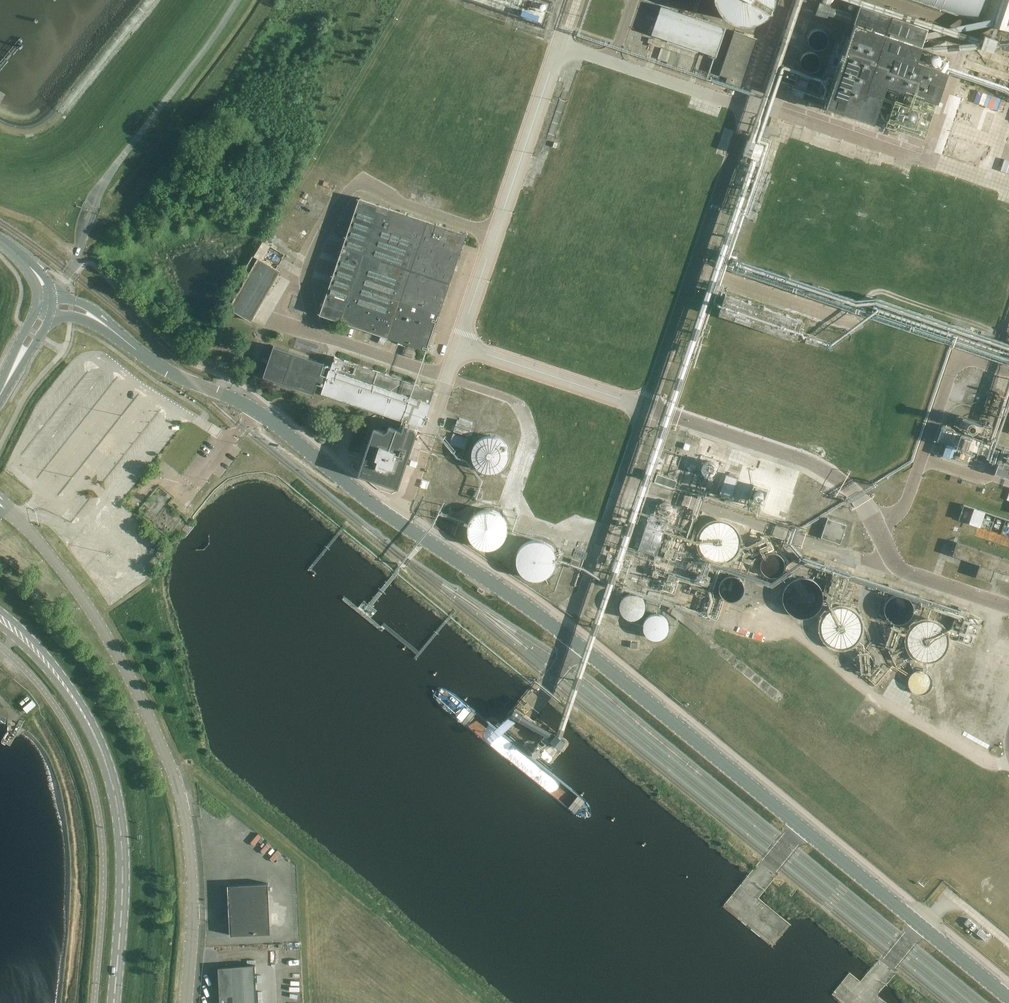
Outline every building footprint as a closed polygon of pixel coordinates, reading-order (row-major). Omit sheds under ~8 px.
[(756,24),(762,21),(768,17),(773,12),(776,5),(777,0),(716,0),(717,4),(720,10),(724,16),(729,20),(735,23),(742,25),(749,25),(756,24)] [(1008,31),(1008,0),(918,0),(1008,31)] [(927,28),(860,6),(827,104),(890,126),(903,88),(936,99),(946,68),(917,58),(927,28)] [(662,7),(652,35),(716,57),(726,29),(662,7)] [(740,87),(756,39),(734,32),(720,74),(727,77),(725,82),(740,87)] [(985,32),(980,45),(994,50),(999,37),(985,32)] [(845,42),(836,39),(823,79),(785,66),(782,74),(796,79),(791,93),(824,104),(845,42)] [(668,63),(667,65),(672,67),(677,54),(662,49),(658,59),(668,63)] [(977,141),(975,152),(985,154),(987,143),(977,141)] [(325,313),(428,349),(466,232),(364,198),(325,313)] [(315,225),(319,214),(301,209),(300,213),(295,211),(293,218),(315,225)] [(274,233),(268,244),(279,250),(285,238),(274,233)] [(252,322),(281,271),(254,255),(224,306),(252,322)] [(203,347),(209,351),(212,346),(206,342),(203,347)] [(416,347),(406,344),(403,354),(412,357),(416,347)] [(334,357),(329,374),(322,372),(326,363),(276,345),(269,366),(266,376),(315,393),(319,381),(325,384),(323,390),(334,394),(332,400),(338,402),(340,396),(406,419),(403,429),(390,425),(388,431),(376,427),(360,473),(400,487),(408,464),(422,425),(424,426),(436,392),(334,357)] [(954,424),(987,436),(991,426),(957,414),(954,424)] [(457,420),(454,431),(468,436),(472,425),(457,420)] [(503,476),(513,443),(480,432),(469,465),(503,476)] [(450,444),(464,449),(468,438),(454,433),(450,444)] [(943,455),(950,458),(956,454),(957,449),(953,446),(947,443),(943,455)] [(1005,445),(996,472),(1008,476),(1008,446),(1005,445)] [(976,453),(964,448),(961,455),(970,459),(975,456),(976,453)] [(655,480),(675,487),(677,479),(658,473),(655,480)] [(732,499),(739,478),(726,474),(720,495),(732,499)] [(500,507),(465,519),(476,552),(511,540),(500,507)] [(980,527),(985,512),(974,508),(969,523),(980,527)] [(643,529),(640,540),(636,552),(652,557),(655,549),(675,555),(678,544),(658,538),(664,519),(648,514),(643,529)] [(822,537),(841,543),(847,524),(828,518),(822,537)] [(754,583),(756,577),(755,576),(726,564),(741,546),(739,530),(728,521),(722,519),(704,522),(698,536),(702,556),(710,563),(706,568),(707,569),(700,570),(704,573),(705,578),(711,580),(713,577),(718,581),(712,588),(714,589),(724,597),(731,600),(741,599),(746,593),(747,590),(752,583),(754,583)] [(519,577),(554,578),(555,543),(519,542),(519,577)] [(1008,574),(1008,560),(957,542),(953,555),(980,564),(976,576),(991,581),(995,569),(1008,574)] [(845,594),(852,571),(804,558),(787,564),(785,558),(779,554),(773,552),(767,554),(763,559),(762,565),(765,574),(761,579),(769,585),(775,602),(821,638),(824,644),(830,649),(840,651),(846,650),(850,645),(857,642),(865,632),(856,604),(840,600),(845,594)] [(569,569),(577,572),(579,564),(571,562),(569,569)] [(659,576),(664,577),(666,571),(652,567),(648,577),(658,580),(659,576)] [(667,581),(674,583),(676,581),(678,575),(669,573),(667,581)] [(663,588),(672,591),(674,586),(665,583),(663,588)] [(952,615),(953,606),(889,584),(880,583),(879,598),(877,605),(880,606),(880,615),(890,618),(889,619),(888,642),(894,644),(903,647),(890,646),(927,659),(944,660),(951,642),(952,629),(950,634),(951,618),(952,615)] [(639,620),(647,599),(626,592),(619,612),(639,620)] [(647,615),(646,637),(668,638),(669,615),(647,615)] [(27,712),(36,705),(32,700),(24,707),(27,712)] [(264,854),(272,845),(268,842),(260,851),(264,854)] [(274,863),(282,853),(278,850),(270,859),(274,863)] [(271,933),(269,883),(228,885),(230,935),(271,933)] [(974,931),(978,926),(968,919),(964,923),(974,931)] [(977,933),(986,941),(990,936),(981,929),(977,933)] [(219,968),(221,1002),(257,1002),(255,965),(219,968)]
